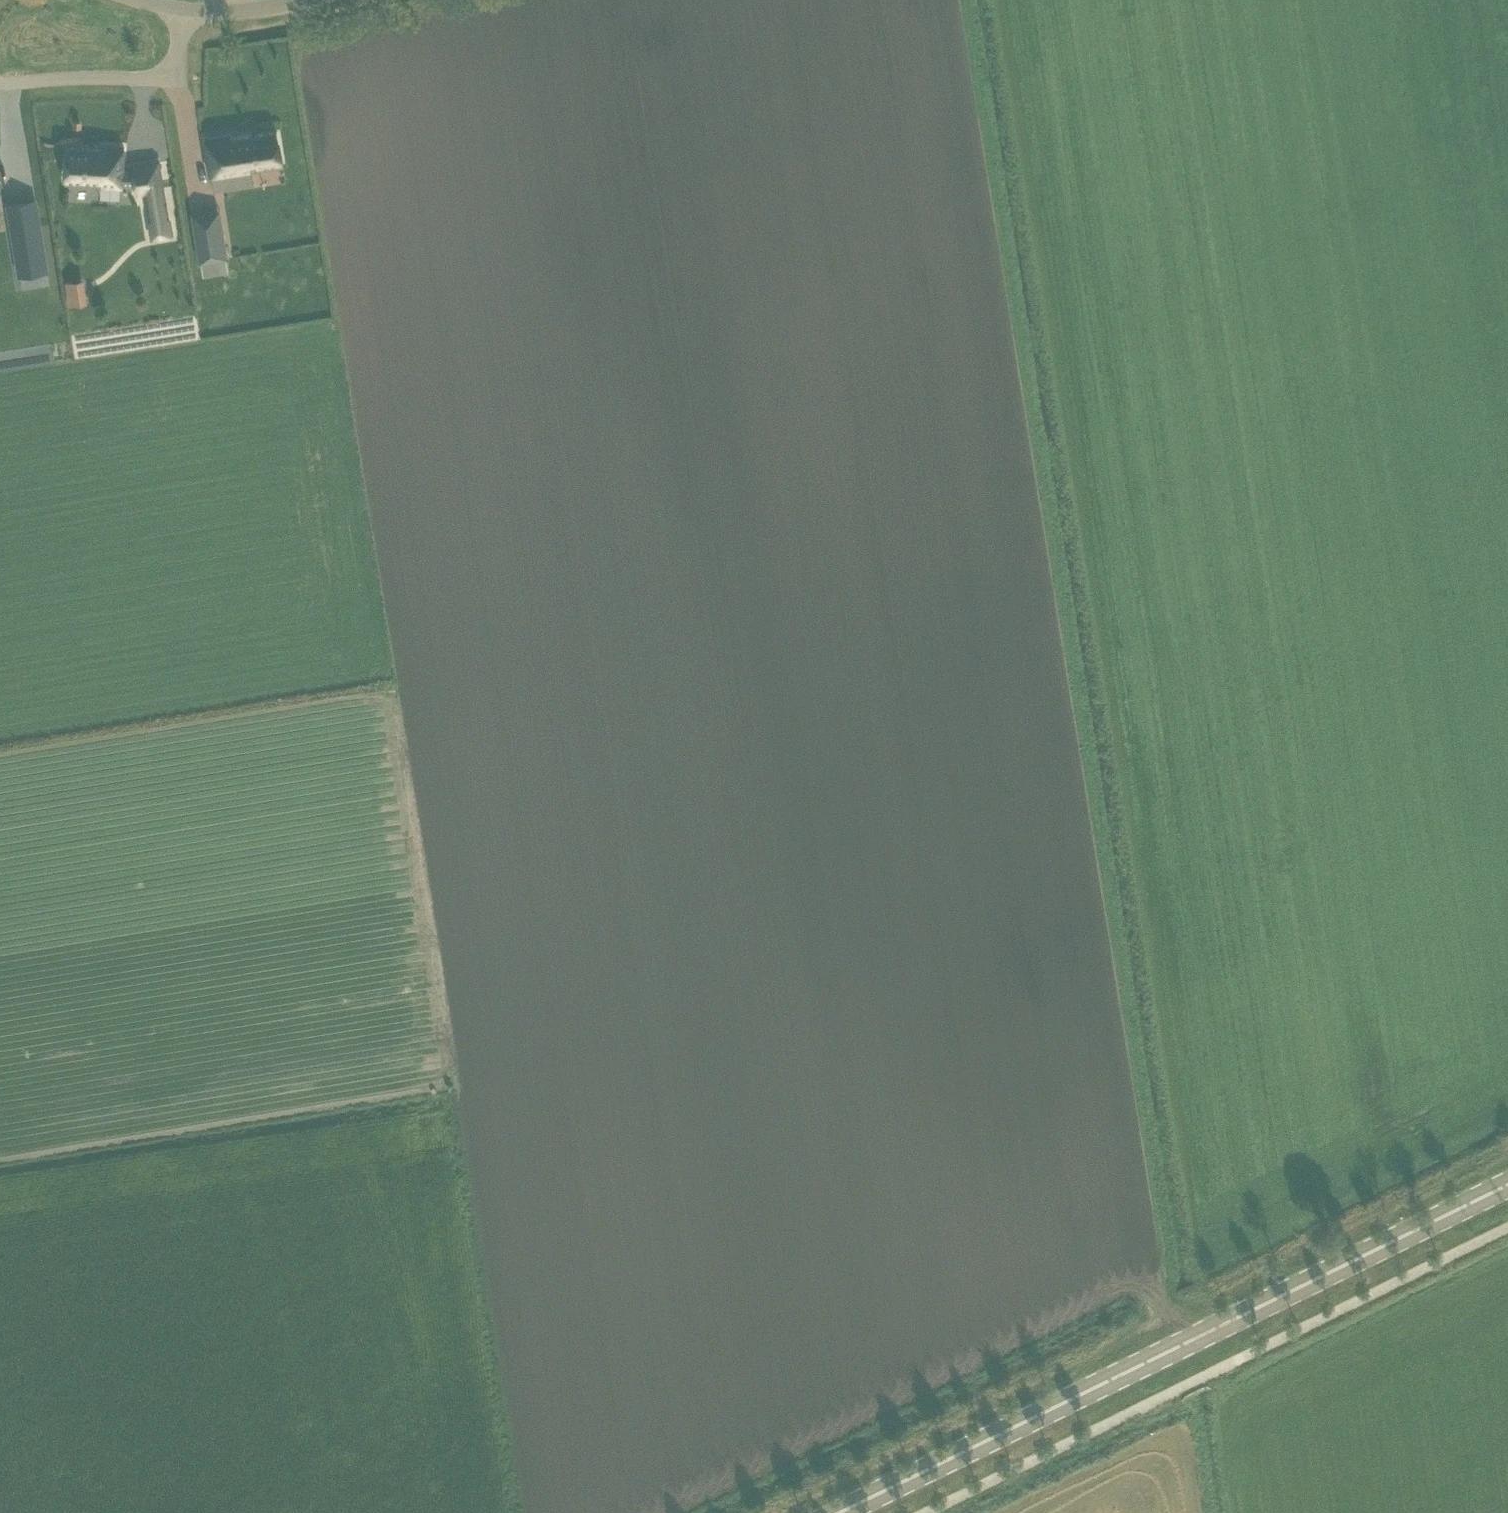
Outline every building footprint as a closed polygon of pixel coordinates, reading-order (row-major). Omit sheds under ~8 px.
[(230,135),(205,139),(211,176),(212,176),(214,189),(238,186),(236,172),(282,164),(277,130),(230,138),(230,135)] [(65,167),(65,182),(69,182),(135,185),(136,192),(144,191),(149,221),(169,218),(160,162),(132,166),(133,168),(123,168),(124,145),(102,144),(102,147),(66,146),(65,167)] [(39,223),(11,228),(19,274),(47,269),(39,223)] [(227,257),(223,230),(195,235),(200,262),(201,261),(226,257),(227,257)] [(226,257),(201,261),(203,274),(228,270),(226,257)] [(82,291),(68,293),(70,306),(84,303),(82,291)]
